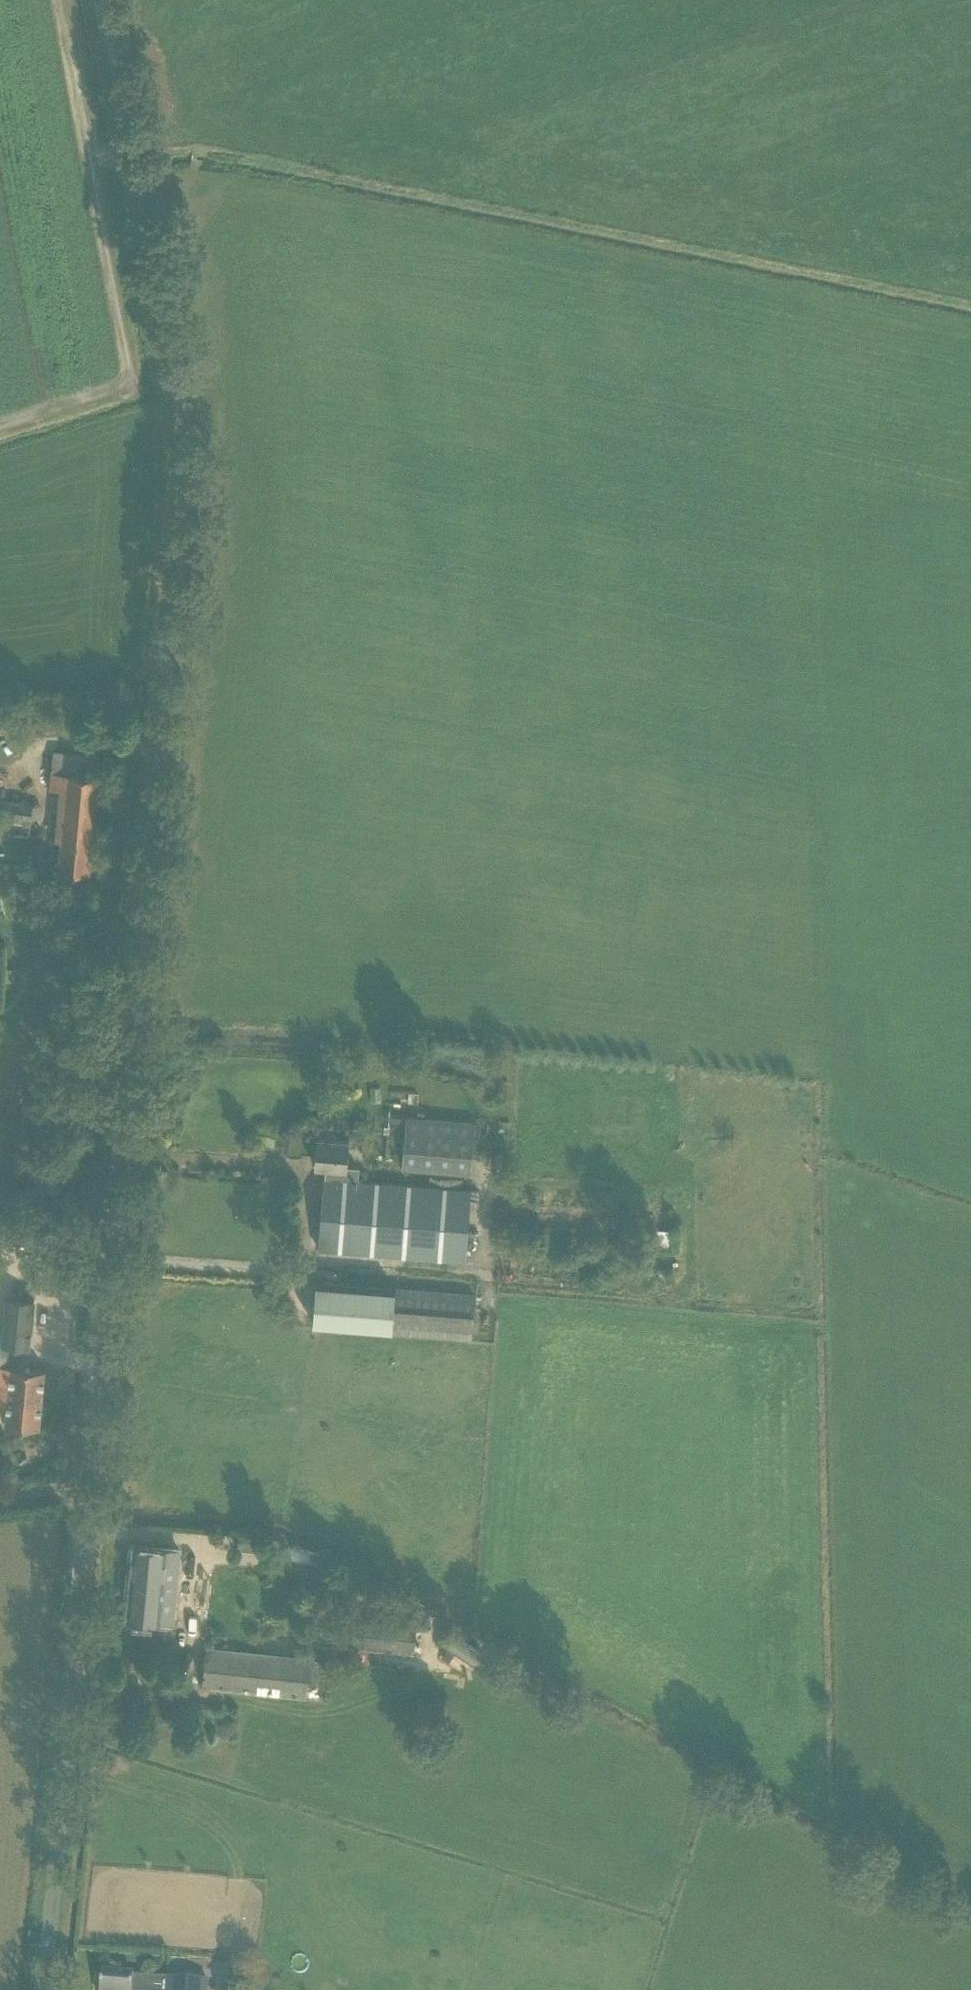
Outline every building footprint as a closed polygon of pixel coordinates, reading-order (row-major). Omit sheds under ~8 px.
[(101,756),(81,754),(54,752),(51,788),(61,789),(56,838),(61,838),(59,869),(90,872),(101,756)] [(0,799),(0,835),(29,838),(31,818),(39,819),(40,807),(31,806),(31,802),(0,799)] [(471,1174),(475,1122),(405,1116),(404,1127),(387,1125),(384,1156),(402,1158),(403,1168),(471,1174)] [(326,1166),(325,1176),(325,1178),(319,1249),(465,1261),(471,1188),(356,1179),(357,1167),(346,1166),(348,1139),(317,1136),(315,1162),(315,1165),(326,1166)] [(654,1229),(652,1247),(666,1248),(668,1230),(654,1229)] [(313,1323),(333,1325),(392,1330),(472,1336),(475,1296),(316,1283),(313,1323)] [(14,1298),(5,1297),(0,1345),(0,1346),(0,1401),(7,1401),(5,1424),(40,1427),(45,1369),(12,1366),(14,1346),(30,1348),(34,1300),(14,1298)] [(321,1568),(324,1556),(296,1545),(291,1556),(321,1568)] [(126,1617),(146,1619),(173,1622),(179,1550),(153,1548),(133,1546),(126,1617)] [(413,1655),(416,1627),(313,1616),(310,1644),(413,1655)] [(205,1648),(202,1687),(306,1698),(306,1690),(317,1691),(318,1687),(323,1687),(326,1661),(205,1648)] [(100,1989),(208,1989),(209,1982),(169,1979),(162,1978),(121,1975),(102,1973),(100,1989)]
